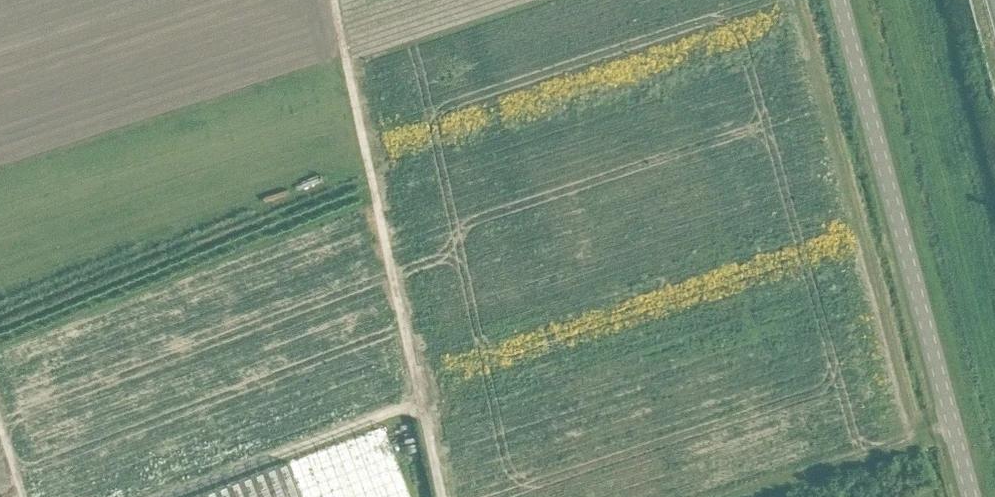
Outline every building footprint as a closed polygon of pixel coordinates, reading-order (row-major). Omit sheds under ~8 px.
[(286,461),(191,496),(300,496),(286,461)]
